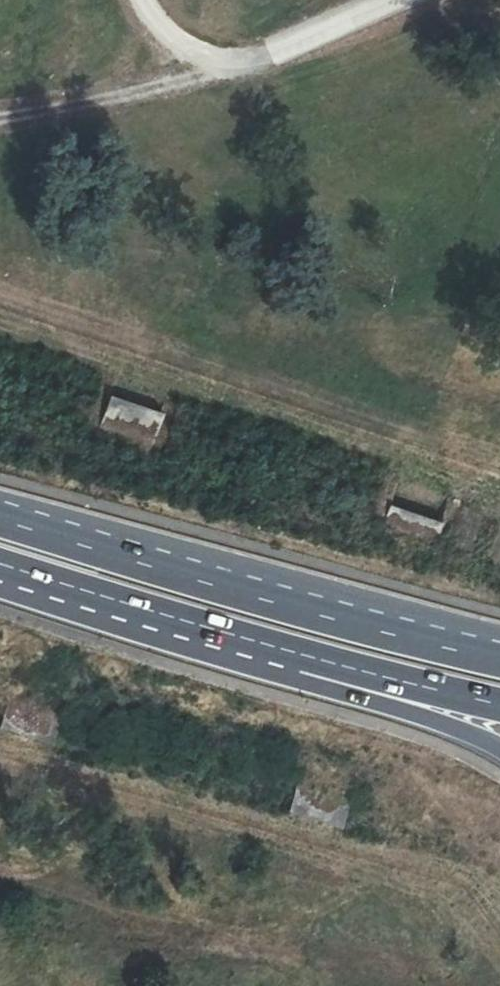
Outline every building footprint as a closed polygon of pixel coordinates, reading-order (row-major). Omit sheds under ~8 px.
[(107,402),(103,432),(155,440),(159,410),(107,402)]
